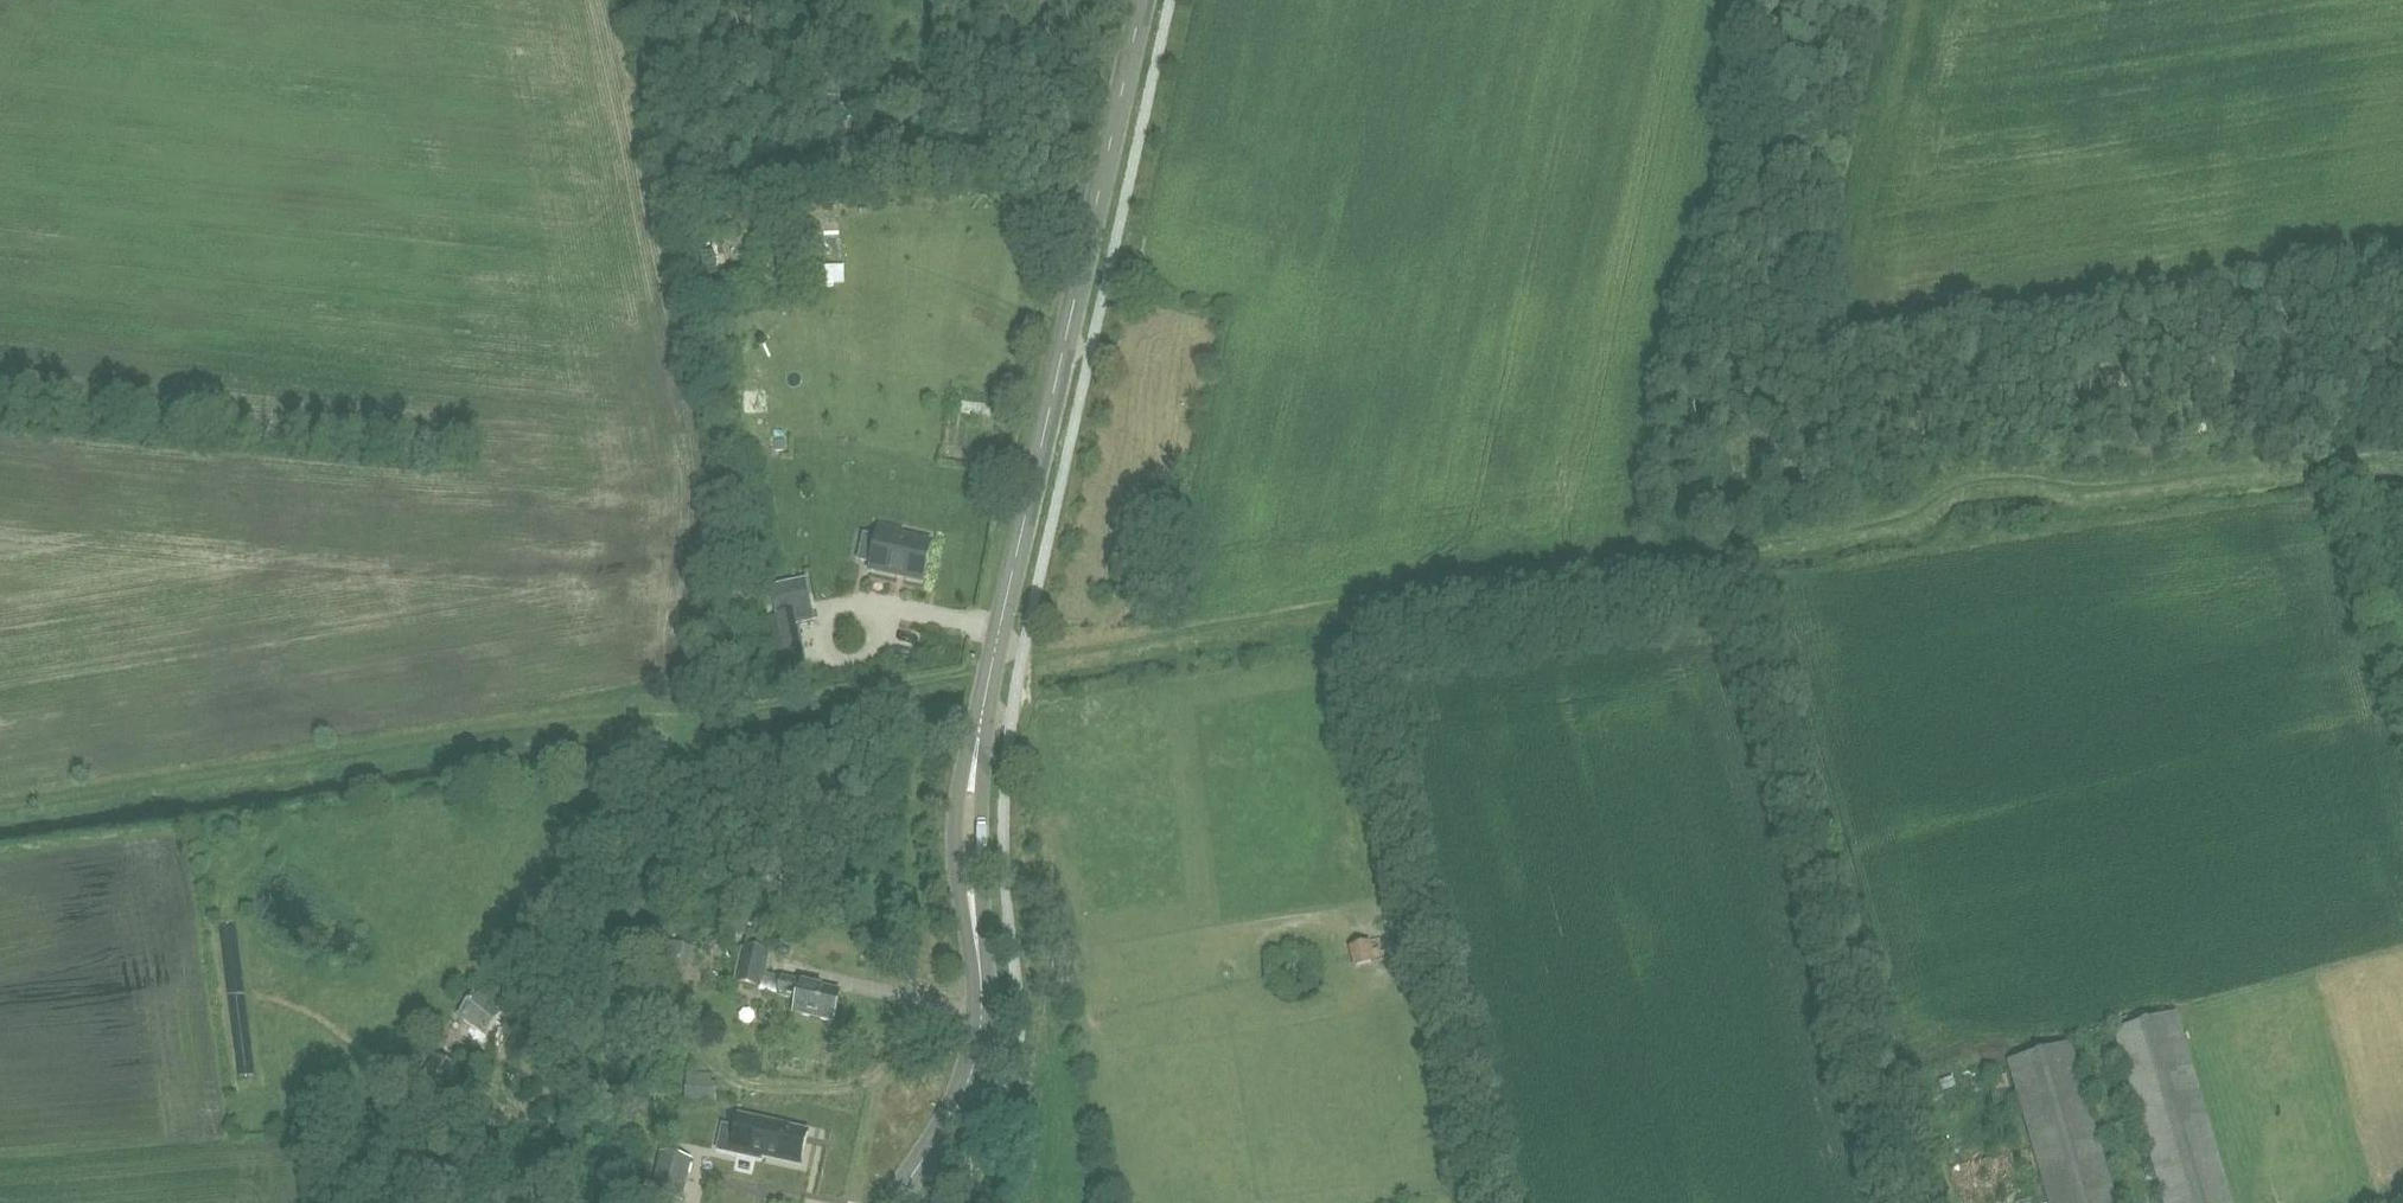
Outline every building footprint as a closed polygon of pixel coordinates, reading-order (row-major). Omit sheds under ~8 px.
[(870,569),(922,580),(930,543),(900,537),(901,531),(879,526),(870,569)] [(788,582),(770,585),(776,614),(788,669),(805,665),(799,638),(797,625),(815,621),(809,592),(791,596),(788,582)] [(1356,937),(1356,962),(1378,962),(1378,937),(1356,937)] [(663,941),(659,963),(688,969),(692,946),(663,941)] [(742,948),(735,984),(762,989),(770,954),(742,948)] [(840,991),(782,978),(778,996),(797,1000),(794,1014),(833,1022),(840,991)] [(457,1016),(485,1035),(503,1009),(475,990),(457,1016)] [(2176,1013),(2115,1031),(2166,1202),(2232,1202),(2176,1013)] [(2070,1044),(2009,1062),(2050,1202),(2117,1202),(2070,1044)] [(801,1164),(808,1133),(788,1129),(789,1125),(770,1121),(770,1123),(739,1116),(736,1129),(742,1131),(742,1134),(742,1135),(738,1150),(763,1155),(763,1156),(801,1164)] [(682,1202),(691,1159),(660,1152),(651,1195),(682,1202)]
